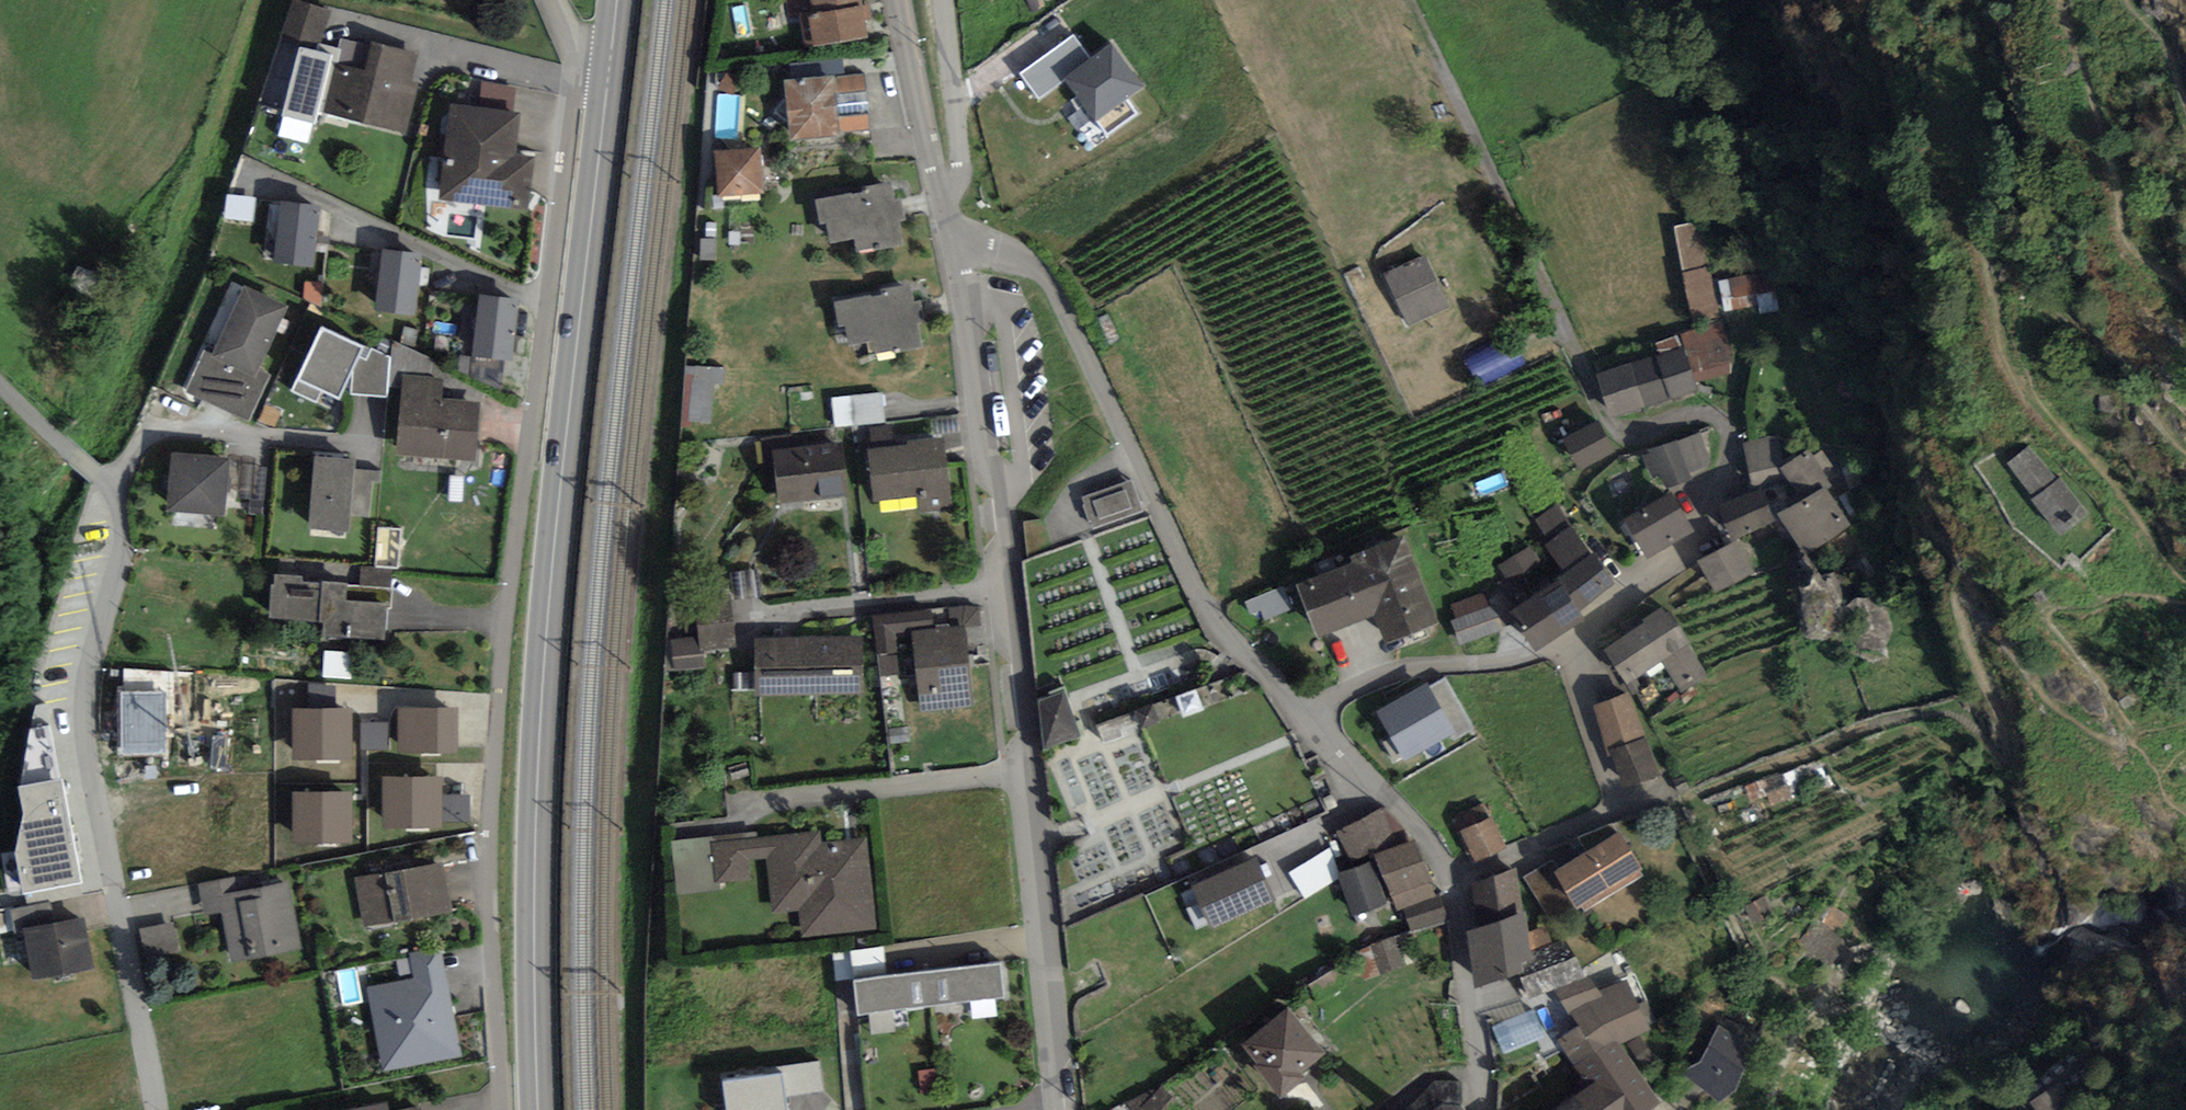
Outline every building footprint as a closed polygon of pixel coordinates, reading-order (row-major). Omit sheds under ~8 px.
[(812,40),(864,33),(859,0),(793,0),(793,6),(808,4),(812,40)] [(291,2),(281,34),(312,44),(323,12),(291,2)] [(334,52),(300,43),(282,113),(316,121),(334,52)] [(325,115),(394,129),(410,55),(368,47),(362,74),(334,68),(325,115)] [(789,76),(792,133),(837,131),(834,74),(789,76)] [(448,107),(437,192),(521,203),(527,160),(508,158),(513,116),(448,107)] [(720,148),(722,191),(762,189),(759,146),(720,148)] [(865,190),(819,197),(823,218),(827,217),(830,238),(855,234),(857,249),(902,241),(898,217),(905,216),(902,197),(895,198),(892,181),(864,185),(865,190)] [(229,219),(258,221),(260,197),(231,195),(229,219)] [(275,203),(271,260),(306,263),(310,205),(275,203)] [(1711,219),(1679,223),(1702,381),(1734,376),(1711,219)] [(379,251),(375,309),(409,311),(413,254),(379,251)] [(1386,277),(1407,323),(1443,306),(1422,261),(1386,277)] [(1764,311),(1781,308),(1775,269),(1724,276),(1728,305),(1763,300),(1764,311)] [(885,292),(839,300),(843,321),(847,320),(850,340),(875,336),(877,351),(922,344),(918,320),(925,319),(922,300),(915,301),(912,283),(884,288),(885,292)] [(204,346),(182,392),(244,421),(266,375),(250,368),(279,307),(241,289),(212,350),(204,346)] [(475,298),(471,355),(506,358),(510,300),(475,298)] [(364,343),(324,325),(295,388),(317,399),(323,387),(340,395),(353,367),(351,392),(387,394),(389,355),(371,346),(366,357),(358,354),(364,343)] [(1509,373),(1528,363),(1517,341),(1498,350),(1509,373)] [(1597,375),(1608,412),(1688,387),(1677,351),(1597,375)] [(1486,383),(1506,375),(1496,352),(1476,360),(1486,383)] [(688,366),(687,424),(721,425),(722,367),(688,366)] [(397,385),(391,454),(472,462),(477,407),(437,403),(438,389),(397,385)] [(874,395),(832,401),(836,428),(878,422),(874,395)] [(1563,441),(1576,466),(1608,449),(1594,424),(1563,441)] [(1700,432),(1652,448),(1663,483),(1689,475),(1687,469),(1709,462),(1700,432)] [(1781,476),(1775,441),(1750,445),(1756,481),(1781,476)] [(2083,512),(2030,442),(2007,459),(2061,529),(2083,512)] [(943,443),(876,450),(880,496),(919,492),(921,506),(950,503),(943,443)] [(773,458),(778,500),(839,493),(834,450),(773,458)] [(1805,501),(1785,513),(1806,548),(1846,523),(1821,482),(1833,474),(1821,455),(1813,460),(1807,451),(1783,465),(1805,501)] [(352,458),(310,455),(303,532),(345,535),(346,520),(367,522),(371,477),(350,475),(352,458)] [(222,461),(167,456),(163,508),(218,512),(222,461)] [(1132,479),(1083,496),(1093,526),(1143,508),(1132,479)] [(1717,508),(1729,534),(1767,517),(1756,491),(1717,508)] [(1622,521),(1641,552),(1684,526),(1666,495),(1622,521)] [(1561,568),(1509,606),(1537,643),(1578,612),(1574,607),(1612,578),(1570,522),(1560,506),(1540,521),(1551,536),(1542,543),(1561,568)] [(384,523),(379,565),(406,568),(410,526),(384,523)] [(1399,538),(1350,556),(1353,563),(1298,584),(1315,628),(1370,607),(1381,638),(1430,620),(1399,538)] [(1733,541),(1699,559),(1715,589),(1748,572),(1733,541)] [(378,638),(381,607),(337,603),(338,585),(267,580),(263,629),(378,638)] [(1292,606),(1283,585),(1246,601),(1252,613),(1261,609),(1264,618),(1292,606)] [(353,586),(352,599),(394,601),(395,589),(353,586)] [(2046,587),(2033,596),(2039,605),(2053,595),(2046,587)] [(1446,607),(1453,628),(1492,615),(1486,594),(1446,607)] [(697,610),(700,644),(730,642),(727,607),(697,610)] [(1664,610),(1604,647),(1623,679),(1659,657),(1677,686),(1702,671),(1664,610)] [(966,629),(917,634),(925,705),(974,700),(966,629)] [(760,644),(761,686),(860,683),(859,641),(760,644)] [(1432,689),(1427,681),(1379,709),(1406,754),(1450,728),(1454,736),(1471,726),(1444,682),(1432,689)] [(1066,688),(1039,698),(1045,747),(1082,733),(1066,688)] [(1202,693),(1163,703),(1167,717),(1205,708),(1202,693)] [(1623,697),(1595,707),(1622,781),(1650,771),(1623,697)] [(49,723),(29,727),(19,784),(25,812),(17,849),(24,887),(80,876),(49,723)] [(1490,812),(1458,827),(1471,854),(1503,838),(1490,812)] [(1379,813),(1339,829),(1352,859),(1371,851),(1394,907),(1428,893),(1406,840),(1392,845),(1379,813)] [(815,833),(715,842),(719,877),(745,875),(744,860),(768,858),(772,907),(801,904),(804,930),(866,925),(858,841),(817,845),(815,833)] [(1615,834),(1554,869),(1573,903),(1635,868),(1615,834)] [(1271,894),(1255,859),(1195,887),(1211,921),(1271,894)] [(437,863),(354,879),(363,924),(446,908),(437,863)] [(1340,874),(1352,912),(1378,904),(1365,865),(1340,874)] [(1483,967),(1521,962),(1509,872),(1472,884),(1483,967)] [(294,943),(283,883),(231,893),(229,881),(201,886),(208,921),(242,915),(249,952),(294,943)] [(1767,899),(1748,908),(1756,924),(1775,915),(1767,899)] [(20,928),(29,971),(84,960),(75,916),(20,928)] [(1816,926),(1803,944),(1826,961),(1839,943),(1816,926)] [(1374,975),(1406,966),(1399,940),(1366,949),(1374,975)] [(1521,967),(1530,993),(1578,975),(1568,949),(1521,967)] [(459,1052),(439,951),(415,956),(420,980),(372,990),(388,1066),(459,1052)] [(853,979),(857,1011),(999,994),(995,961),(853,979)] [(1342,968),(1310,984),(1317,997),(1349,981),(1342,968)] [(1588,975),(1554,988),(1565,1004),(1601,990),(1588,975)] [(1575,1001),(1590,1042),(1638,1024),(1623,983),(1575,1001)] [(1318,1048),(1287,1008),(1247,1038),(1262,1058),(1259,1061),(1281,1091),(1312,1067),(1305,1058),(1318,1048)] [(1544,1039),(1536,1012),(1499,1025),(1507,1051),(1544,1039)] [(1717,1024),(1682,1074),(1714,1097),(1750,1046),(1717,1024)] [(1575,1063),(1606,1109),(1633,1109),(1648,1101),(1609,1041),(1575,1063)] [(721,1077),(727,1109),(796,1109),(794,1098),(830,1092),(825,1060),(721,1077)] [(2031,1101),(2037,1109),(2072,1109),(2055,1085),(2031,1101)] [(1569,1096),(1551,1109),(1579,1109),(1569,1096)]
